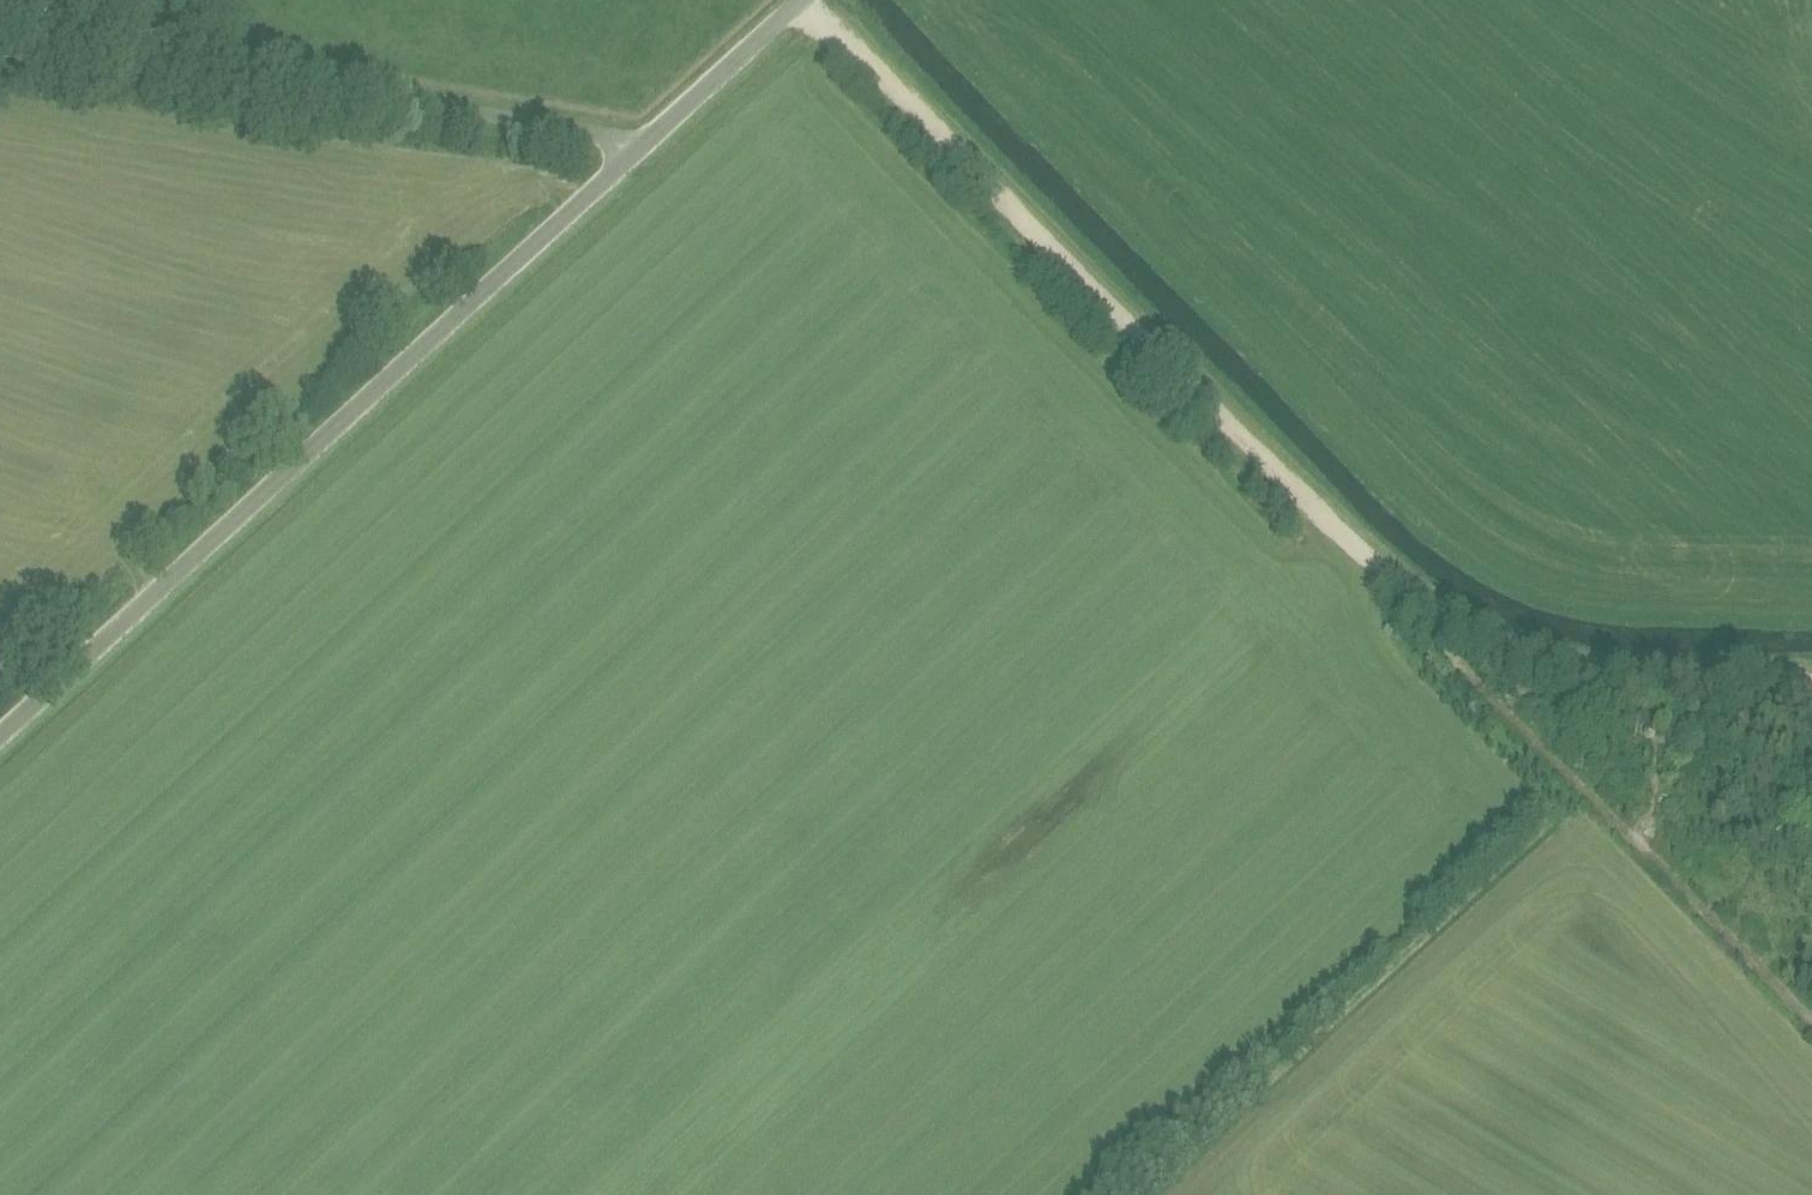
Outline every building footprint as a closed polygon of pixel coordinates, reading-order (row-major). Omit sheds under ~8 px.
[(1811,863),(1811,835),(1799,843),(1811,863)]
